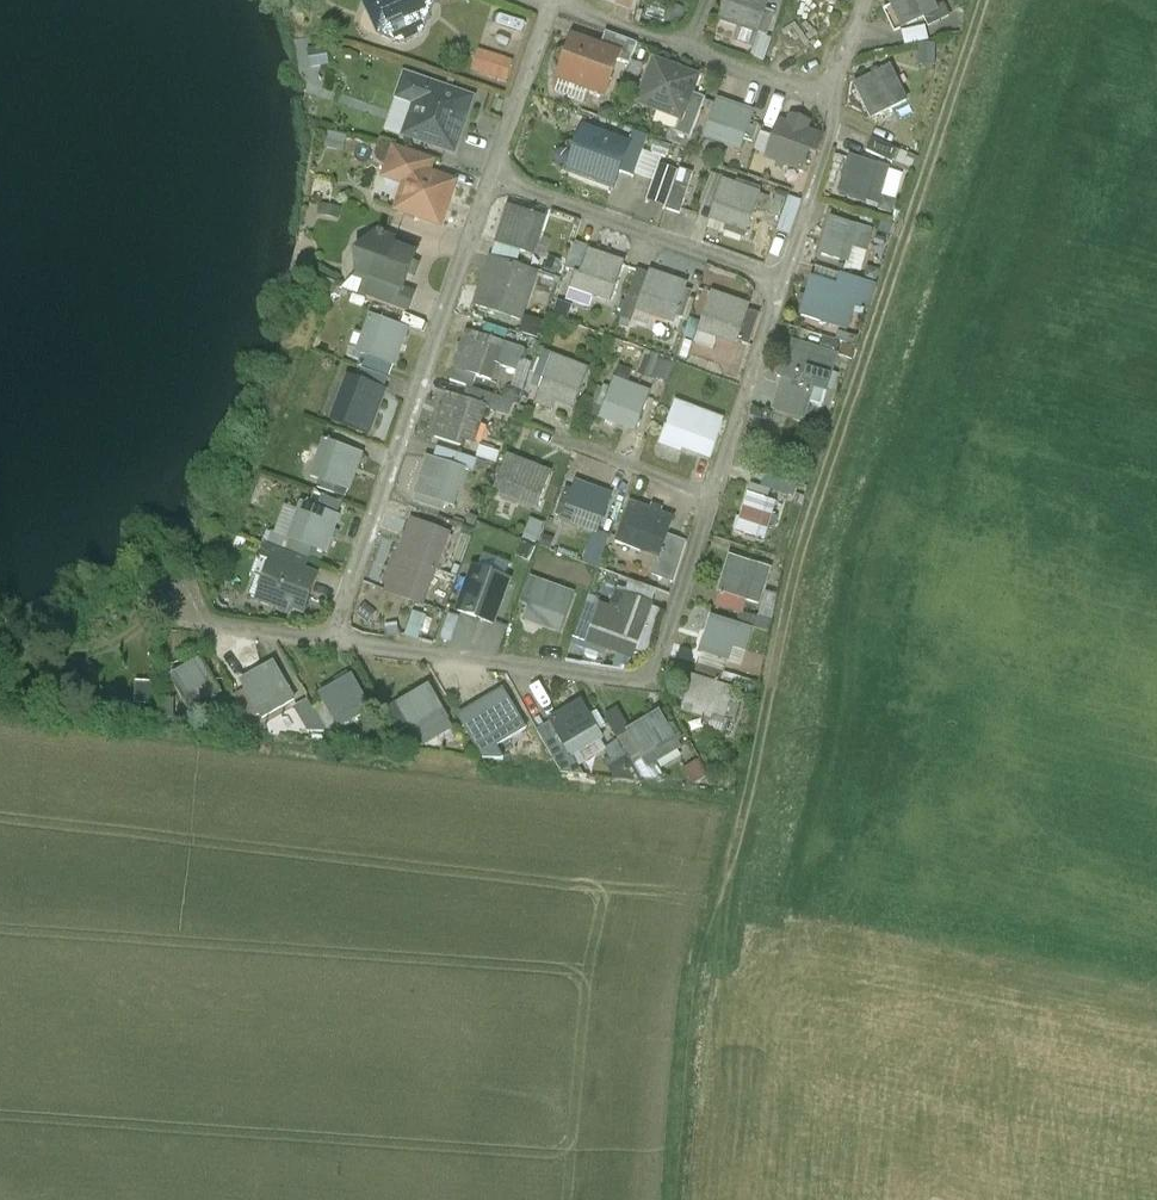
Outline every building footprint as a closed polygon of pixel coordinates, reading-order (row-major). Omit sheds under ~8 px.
[(367,6),(380,11),(386,24),(381,37),(399,44),(421,34),(432,5),(430,0),(369,0),(367,6)] [(615,5),(631,10),(634,0),(616,0),(615,5)] [(720,21),(757,34),(759,29),(765,11),(769,0),(727,0),(720,21)] [(890,6),(895,4),(906,27),(924,19),(934,14),(937,13),(931,0),(887,0),(890,6)] [(775,15),(765,11),(759,29),(757,34),(757,35),(767,38),(775,15)] [(934,14),(924,19),(928,28),(938,22),(934,14)] [(637,45),(606,33),(600,49),(619,56),(617,61),(630,66),(637,45)] [(600,49),(573,40),(568,54),(565,53),(558,56),(556,63),(559,70),(562,71),(559,80),(561,80),(556,94),(583,103),(588,90),(605,96),(617,61),(619,56),(600,49)] [(510,63),(478,52),(471,74),(503,84),(510,63)] [(699,78),(654,61),(638,104),(681,121),(682,121),(692,95),(699,78)] [(890,69),(860,84),(876,117),(906,103),(890,69)] [(473,100),(406,76),(398,99),(425,108),(419,126),(459,140),(460,138),(458,138),(461,128),(463,128),(473,100)] [(692,95),(682,121),(681,121),(675,134),(690,140),(706,100),(692,95)] [(753,115),(718,102),(708,130),(724,136),(722,142),(741,148),(744,140),(750,123),(753,115)] [(791,118),(788,126),(779,123),(766,158),(803,171),(809,154),(816,156),(822,138),(806,133),(808,124),(791,118)] [(758,126),(750,123),(744,140),(752,143),(758,126)] [(459,140),(419,126),(414,140),(454,154),(459,140)] [(629,148),(583,131),(568,172),(614,188),(619,173),(629,148)] [(629,148),(619,173),(633,178),(648,138),(634,133),(629,148)] [(898,152),(872,140),(866,152),(892,165),(898,152)] [(434,163),(393,148),(387,167),(410,175),(412,170),(430,176),(434,163)] [(907,155),(898,152),(893,164),(902,168),(907,155)] [(637,174),(657,179),(662,163),(641,157),(637,174)] [(888,171),(851,160),(840,194),(866,202),(870,187),(882,191),(888,171)] [(430,176),(412,170),(410,175),(398,211),(440,225),(454,184),(430,176)] [(693,174),(680,170),(667,211),(680,215),(693,174)] [(759,196),(724,183),(714,212),(730,217),(728,223),(747,230),(755,207),(759,196)] [(768,199),(759,196),(755,207),(764,211),(768,199)] [(789,199),(777,232),(790,237),(801,203),(789,199)] [(543,220),(509,209),(498,244),(526,254),(531,237),(537,239),(543,220)] [(866,231),(832,221),(827,238),(833,240),(827,257),(848,263),(852,249),(860,251),(866,231)] [(417,249),(385,237),(385,236),(380,234),(379,235),(376,234),(359,255),(358,274),(373,280),(402,290),(417,249)] [(576,244),(566,271),(576,274),(581,276),(588,254),(590,249),(576,244)] [(588,254),(581,276),(576,274),(572,287),(612,300),(624,266),(588,254)] [(538,265),(529,262),(527,269),(533,271),(536,272),(538,265)] [(526,270),(516,267),(511,279),(523,282),(528,284),(533,271),(527,269),(526,270)] [(511,279),(489,271),(477,307),(506,316),(511,300),(516,301),(523,282),(511,279)] [(637,271),(628,298),(641,302),(651,275),(637,271)] [(686,287),(651,275),(641,302),(641,303),(657,309),(655,315),(674,321),(676,317),(684,291),(686,287)] [(876,287),(841,276),(837,288),(857,295),(855,301),(870,306),(876,287)] [(402,290),(373,280),(366,298),(406,313),(414,294),(402,290)] [(837,288),(813,281),(808,297),(804,296),(802,304),(805,305),(801,317),(846,331),(855,301),(857,295),(837,288)] [(684,291),(676,317),(682,319),(691,294),(684,291)] [(747,308),(712,296),(703,324),(702,324),(700,330),(717,336),(736,342),(746,311),(747,308)] [(372,302),(369,312),(375,314),(378,304),(372,302)] [(759,315),(746,311),(736,342),(749,346),(759,315)] [(406,331),(373,318),(366,337),(372,339),(366,355),(394,365),(406,331)] [(717,336),(700,330),(695,343),(713,349),(717,336)] [(523,350),(468,333),(456,370),(492,382),(497,365),(516,371),(523,350)] [(836,357),(794,344),(790,359),(783,357),(777,377),(784,378),(781,386),(811,395),(809,404),(821,407),(836,357)] [(637,371),(667,384),(676,364),(646,351),(637,371)] [(544,356),(533,384),(542,387),(552,359),(544,356)] [(587,372),(552,359),(542,387),(558,393),(556,399),(574,405),(587,372)] [(389,379),(362,369),(357,382),(384,392),(389,379)] [(357,382),(350,380),(343,398),(349,400),(343,417),(349,419),(371,427),(384,392),(357,382)] [(649,395),(614,382),(611,390),(603,410),(619,416),(617,421),(636,428),(649,395)] [(811,395),(781,386),(774,410),(804,419),(809,404),(811,395)] [(493,396),(467,387),(463,400),(483,407),(489,409),(493,396)] [(604,387),(596,407),(603,410),(611,390),(604,387)] [(463,400),(448,396),(437,431),(465,440),(471,442),(483,407),(463,400)] [(513,402),(493,396),(489,409),(509,415),(513,402)] [(718,420),(675,405),(661,444),(679,451),(681,446),(711,457),(722,422),(724,422),(728,411),(722,409),(718,420)] [(371,427),(349,419),(346,426),(368,434),(371,427)] [(465,440),(437,431),(435,437),(463,447),(465,440)] [(361,455),(327,443),(320,461),(326,463),(320,479),(320,480),(337,486),(348,490),(361,455)] [(477,460),(437,447),(433,460),(462,470),(473,473),(477,460)] [(433,460),(428,458),(414,501),(443,510),(450,487),(456,488),(462,470),(433,460)] [(549,474),(514,461),(504,489),(520,495),(518,500),(536,507),(549,474)] [(337,486),(320,480),(320,479),(317,487),(334,493),(337,486)] [(610,497),(575,484),(572,492),(565,490),(556,515),(598,530),(610,497)] [(769,490),(752,485),(749,497),(766,502),(769,490)] [(766,502),(749,497),(744,514),(750,516),(744,533),(764,539),(775,504),(766,502)] [(673,520),(630,504),(615,543),(639,552),(641,548),(659,555),(667,535),(673,520)] [(338,518),(304,505),(297,524),(303,526),(297,542),(300,543),(311,547),(325,552),(338,518)] [(463,524),(446,518),(443,527),(460,533),(463,524)] [(446,534),(412,521),(399,556),(433,568),(446,534)] [(686,542),(667,535),(659,555),(652,576),(673,583),(686,542)] [(538,548),(524,542),(520,552),(534,557),(538,548)] [(311,547),(300,543),(297,552),(308,556),(311,547)] [(306,561),(266,546),(261,560),(272,564),(273,564),(301,574),(306,561)] [(534,557),(520,552),(512,574),(507,589),(520,593),(534,557)] [(399,556),(387,591),(414,601),(420,585),(426,587),(431,574),(449,581),(451,576),(433,568),(399,556)] [(768,569),(730,558),(720,592),(758,604),(768,569)] [(512,574),(477,561),(461,604),(496,617),(507,589),(512,574)] [(301,574),(273,564),(272,564),(259,600),(291,612),(292,608),(303,612),(315,579),(301,574)] [(530,580),(522,603),(529,606),(538,583),(530,580)] [(655,591),(630,582),(625,595),(627,595),(651,604),(655,591)] [(572,596),(538,583),(529,606),(528,611),(544,617),(541,623),(560,630),(572,596)] [(520,593),(507,589),(496,617),(510,622),(520,593)] [(777,597),(766,594),(759,616),(772,621),(777,597)] [(627,595),(621,613),(600,606),(599,609),(593,626),(586,647),(602,653),(605,646),(629,655),(634,653),(652,604),(651,604),(627,595)] [(585,604),(579,622),(593,626),(599,609),(585,604)] [(407,635),(420,639),(427,615),(414,611),(407,635)] [(772,622),(749,615),(749,616),(741,613),(739,621),(769,631),(772,622)] [(751,630),(712,618),(702,653),(741,665),(746,651),(745,650),(751,630)] [(593,626),(579,622),(571,644),(585,649),(586,647),(593,626)] [(202,659),(191,665),(195,671),(174,683),(190,712),(221,694),(202,659)] [(273,665),(241,683),(245,690),(260,715),(262,719),(294,700),(277,672),(277,671),(273,665)] [(723,674),(697,666),(693,679),(720,687),(723,674)] [(347,672),(334,680),(340,690),(353,683),(347,672)] [(720,687),(693,679),(688,696),(689,696),(684,713),(709,721),(711,716),(723,720),(729,702),(732,691),(720,687)] [(340,690),(323,700),(339,728),(370,711),(354,682),(353,683),(340,690)] [(260,715),(245,690),(233,697),(248,722),(260,715)] [(431,692),(400,710),(410,727),(417,738),(447,720),(431,692)] [(504,694),(460,720),(484,760),(503,760),(495,747),(525,729),(504,694)] [(174,720),(174,702),(162,702),(162,720),(174,720)] [(739,705),(729,702),(723,720),(733,723),(739,705)] [(400,710),(396,703),(384,710),(398,734),(410,727),(400,710)] [(325,704),(314,710),(328,735),(339,729),(325,704)] [(582,704),(550,723),(571,758),(572,758),(603,739),(582,704)] [(660,714),(628,733),(644,760),(649,767),(680,749),(668,728),(660,714)] [(571,758),(550,723),(537,731),(561,773),(582,775),(572,758),(571,758)] [(644,760),(628,733),(618,740),(633,766),(644,760)]
